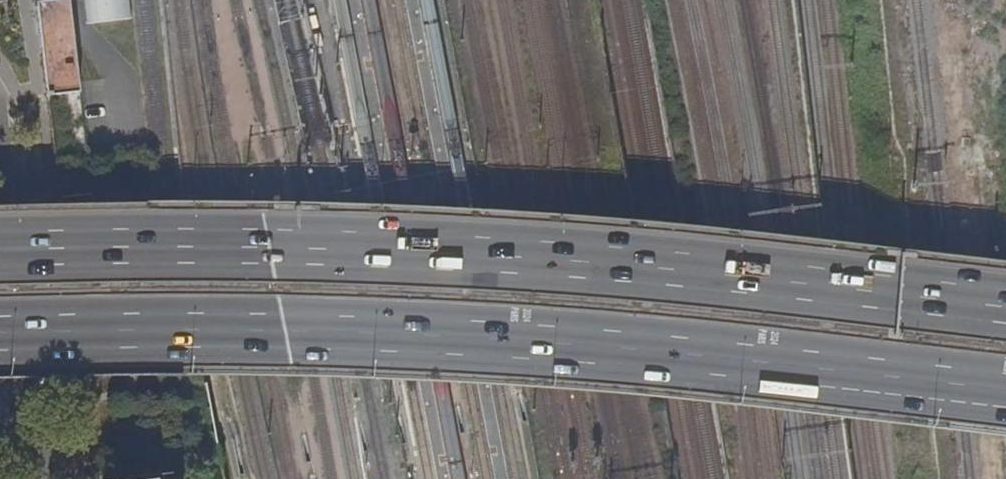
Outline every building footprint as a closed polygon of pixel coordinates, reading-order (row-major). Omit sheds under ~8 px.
[(79,94),(69,0),(49,0),(38,1),(49,94),(79,94)] [(85,28),(136,22),(133,0),(81,0),(85,28)]
